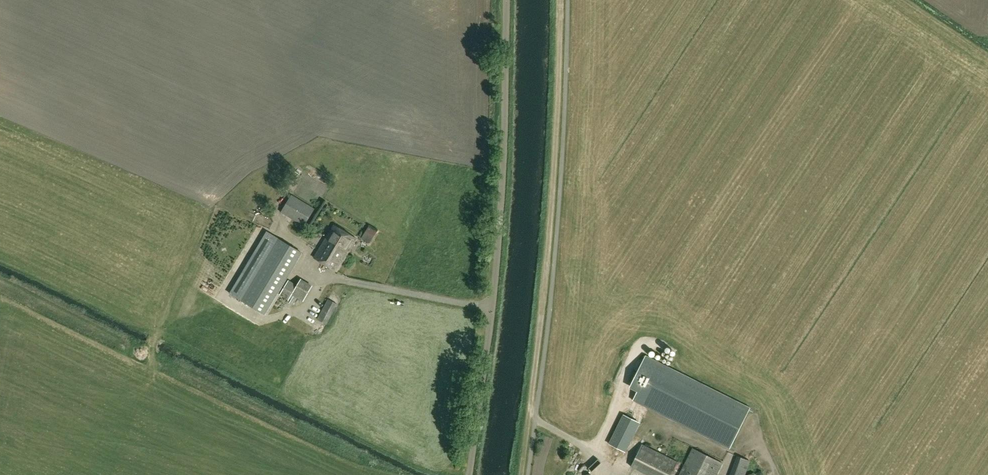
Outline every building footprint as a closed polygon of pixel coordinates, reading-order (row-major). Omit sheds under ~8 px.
[(315,209),(293,195),(281,212),(305,227),(315,209)] [(334,224),(324,241),(347,254),(356,238),(334,224)] [(370,227),(363,236),(371,242),(377,232),(370,227)] [(265,314),(302,253),(279,239),(242,301),(265,314)] [(337,271),(347,254),(324,241),(314,258),(337,271)] [(297,285),(290,281),(280,296),(289,300),(292,295),(304,301),(313,286),(301,278),(297,285)] [(337,304),(327,299),(317,318),(327,324),(337,304)] [(265,337),(261,344),(278,353),(282,346),(265,337)] [(750,408),(645,355),(629,388),(637,392),(632,400),(729,449),(750,408)] [(617,444),(629,450),(643,419),(631,414),(617,444)] [(631,466),(648,474),(671,474),(678,462),(642,444),(631,466)] [(722,462),(693,448),(679,474),(716,474),(722,462)] [(750,460),(737,456),(730,474),(745,474),(750,460)]
